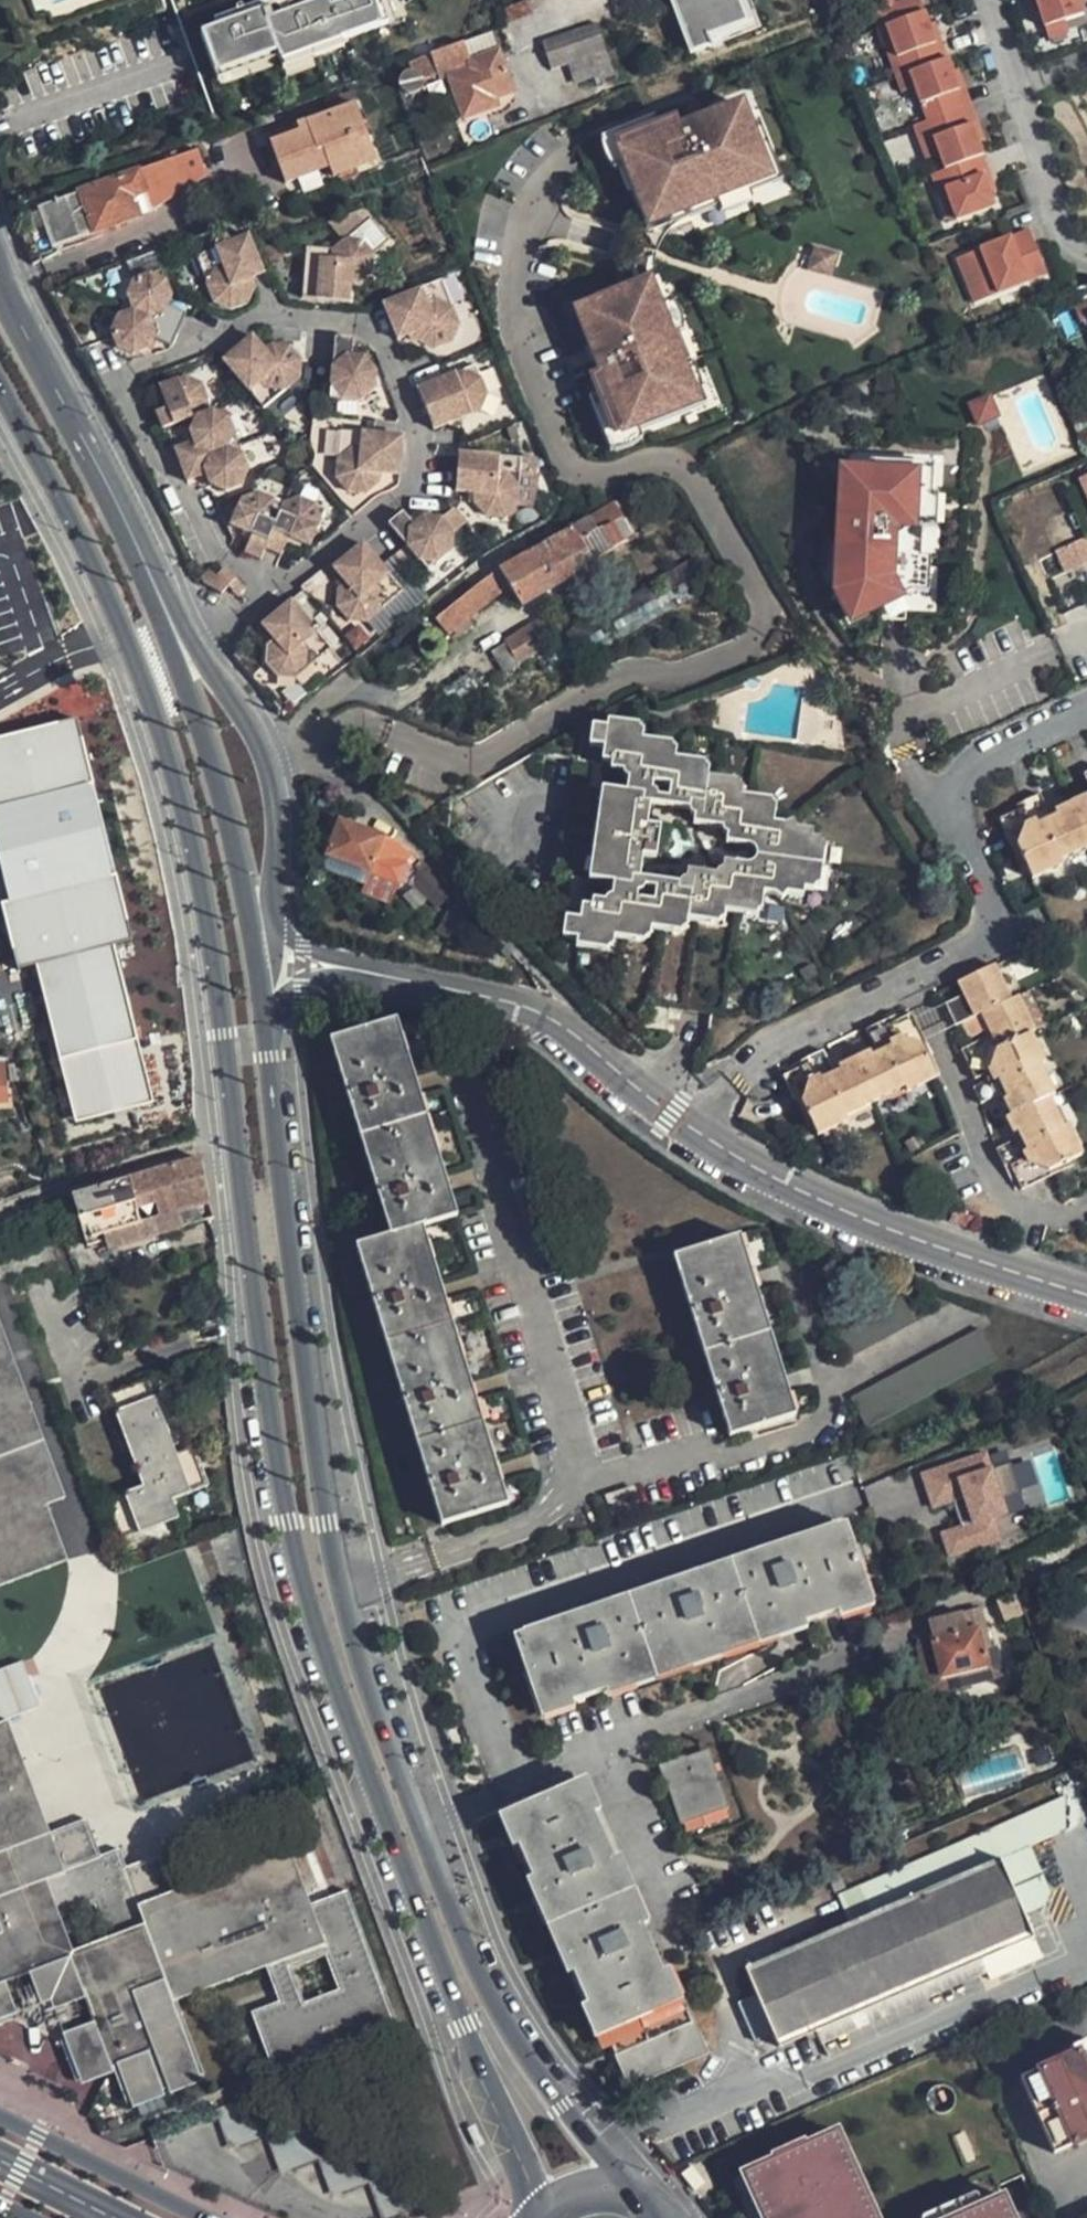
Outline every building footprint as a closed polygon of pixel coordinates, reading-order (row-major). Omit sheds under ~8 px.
[(195,33),(212,79),(277,57),(280,66),(342,43),(341,39),(387,21),(380,0),(349,0),(339,4),(338,0),(326,0),(271,20),(267,7),(195,33)] [(692,57),(713,47),(709,39),(746,24),(736,0),(668,0),(692,57)] [(923,8),(920,0),(899,0),(887,4),(880,7),(872,9),(877,25),(923,8)] [(1034,12),(1041,10),(1045,22),(1066,16),(1084,10),(1081,0),(1031,0),(1034,12)] [(923,8),(877,25),(895,74),(908,70),(941,58),(928,22),(923,8)] [(1066,16),(1045,22),(1049,34),(1070,28),(1066,16)] [(941,58),(947,56),(934,20),(928,22),(941,58)] [(595,25),(539,43),(549,70),(604,51),(595,25)] [(511,89),(496,51),(489,30),(429,51),(438,74),(446,70),(462,116),(494,104),(491,97),(511,89)] [(916,90),(926,118),(961,106),(957,96),(960,95),(952,71),(947,56),(941,58),(908,70),(916,90)] [(961,106),(969,103),(957,69),(952,71),(960,95),(957,96),(961,106)] [(908,70),(895,74),(903,94),(916,90),(908,70)] [(740,96),(608,146),(641,232),(773,182),(740,96)] [(970,123),(977,144),(982,142),(969,103),(961,106),(967,124),(970,123)] [(264,137),(281,183),(324,168),(328,178),(373,161),(352,105),(264,137)] [(937,152),(943,167),(975,156),(980,154),(977,144),(970,123),(967,124),(961,106),(926,118),(914,123),(920,142),(933,138),(937,152)] [(933,138),(920,142),(925,156),(937,152),(933,138)] [(203,176),(194,149),(175,156),(176,161),(169,163),(178,186),(203,176)] [(975,156),(987,192),(993,190),(980,154),(975,156)] [(167,159),(37,204),(51,246),(135,217),(178,191),(178,186),(169,163),(176,161),(175,156),(167,159)] [(943,167),(931,171),(943,205),(951,202),(956,217),(991,204),(987,192),(975,156),(943,167)] [(951,202),(943,205),(948,219),(956,217),(951,202)] [(302,268),(301,299),(346,301),(348,285),(356,285),(371,272),(372,253),(386,242),(368,221),(331,253),(303,251),(302,268)] [(984,295),(1043,273),(1027,228),(955,254),(966,285),(978,280),(984,295)] [(251,237),(194,259),(210,303),(229,311),(244,305),(251,288),(248,280),(266,273),(251,237)] [(653,273),(565,308),(616,438),(704,404),(653,273)] [(119,308),(175,332),(181,318),(165,310),(168,301),(158,274),(131,285),(119,308)] [(978,280),(966,285),(971,299),(984,295),(978,280)] [(439,284),(381,307),(395,341),(412,334),(415,342),(434,348),(450,342),(457,325),(439,284)] [(1077,302),(1084,319),(1086,318),(1086,298),(1077,302)] [(175,332),(119,308),(107,334),(110,340),(116,354),(126,359),(145,352),(150,342),(166,349),(175,332)] [(250,338),(221,362),(261,408),(297,379),(297,361),(286,348),(268,346),(262,351),(250,338)] [(333,339),(328,398),(359,400),(372,390),(373,372),(363,358),(350,357),(351,341),(333,339)] [(473,367),(416,390),(423,407),(439,401),(443,411),(463,419),(478,414),(484,394),(473,367)] [(194,418),(207,413),(198,389),(180,381),(154,390),(163,413),(152,417),(159,434),(189,423),(189,420),(194,418)] [(996,419),(987,397),(965,406),(974,429),(996,419)] [(178,469),(235,447),(225,420),(209,413),(207,413),(194,418),(187,437),(189,445),(171,452),(178,469)] [(402,438),(360,435),(358,449),(350,448),(336,460),(334,480),(347,494),(364,495),(378,483),(378,475),(398,476),(402,438)] [(235,447),(178,469),(185,487),(191,484),(203,480),(207,490),(224,496),(238,490),(246,474),(235,447)] [(497,457),(457,454),(455,494),(473,495),(473,502),(485,517),(502,518),(516,506),(519,476),(497,474),(497,457)] [(871,455),(871,460),(919,464),(918,484),(924,485),(932,485),(934,459),(871,455)] [(871,460),(846,459),(844,492),(850,493),(849,507),(843,506),(841,526),(835,525),(831,582),(840,600),(866,586),(879,580),(911,582),(913,548),(920,549),(921,520),(924,485),(918,484),(919,464),(871,460)] [(932,485),(924,485),(921,520),(936,521),(938,486),(932,485)] [(261,554),(281,510),(253,496),(238,503),(225,528),(245,537),(242,545),(237,555),(256,564),(261,554)] [(612,502),(586,518),(597,536),(602,533),(613,550),(632,538),(612,502)] [(281,510),(261,554),(275,560),(283,544),(303,552),(319,514),(295,503),(281,510)] [(385,524),(426,572),(450,552),(451,534),(438,520),(421,520),(412,527),(399,513),(385,524)] [(573,525),(497,567),(490,573),(434,620),(447,636),(503,589),(496,580),(502,575),(521,604),(594,561),(613,550),(602,533),(597,536),(586,518),(584,519),(573,525)] [(1086,564),(1086,536),(1054,550),(1064,574),(1086,564)] [(360,544),(331,568),(343,583),(335,590),(333,607),(345,622),(363,622),(400,592),(378,566),(360,544)] [(920,549),(913,548),(911,582),(925,583),(928,549),(920,549)] [(704,554),(567,632),(590,673),(728,595),(704,554)] [(196,575),(205,592),(217,590),(226,582),(229,580),(222,570),(211,578),(206,570),(196,575)] [(238,592),(229,580),(226,582),(217,590),(226,602),(238,592)] [(866,586),(840,600),(847,613),(872,599),(866,586)] [(307,625),(290,605),(261,629),(272,642),(265,647),(264,668),(277,682),(293,682),(330,652),(307,625)] [(534,624),(504,641),(517,664),(537,654),(547,647),(534,624)] [(517,664),(504,641),(487,651),(499,675),(517,664)] [(447,722),(485,694),(469,673),(431,701),(447,722)] [(610,787),(596,878),(627,883),(623,909),(588,904),(586,918),(571,916),(568,937),(582,939),(581,948),(601,950),(604,936),(638,940),(640,927),(677,931),(679,918),(713,923),(715,911),(751,916),(753,903),(771,906),(772,897),(780,898),(786,903),(793,894),(809,896),(817,832),(803,830),(799,820),(790,823),(783,822),(784,812),(765,809),(767,795),(732,790),(734,776),(700,771),(701,758),(664,752),(666,740),(633,736),(635,720),(615,717),(614,725),(600,723),(597,742),(612,745),(610,759),(645,763),(641,791),(610,787)] [(154,1103),(115,944),(131,940),(77,719),(0,738),(0,892),(18,968),(36,963),(75,1123),(154,1103)] [(995,815),(1009,847),(1014,845),(1027,877),(1061,862),(1058,855),(1086,842),(1086,836),(1069,800),(1046,811),(1037,791),(1019,798),(1021,803),(995,815)] [(1069,800),(1086,836),(1086,792),(1069,800)] [(339,821),(326,855),(372,871),(395,880),(400,881),(407,864),(402,862),(408,848),(403,843),(386,837),(339,821)] [(998,966),(964,981),(974,1000),(956,1008),(964,1024),(970,1021),(1014,1002),(998,966)] [(1052,1026),(1037,991),(1023,998),(1039,1032),(1052,1026)] [(1039,1032),(1023,998),(1014,1002),(970,1021),(977,1037),(998,1028),(1001,1034),(995,1037),(1001,1048),(1035,1034),(1039,1032)] [(872,1051),(870,1046),(853,1054),(876,1099),(905,1085),(907,1091),(937,1077),(931,1064),(921,1044),(926,1042),(913,1013),(885,1026),(883,1021),(867,1028),(875,1044),(876,1049),(872,1051)] [(507,1505),(421,1228),(456,1217),(396,1020),(329,1040),(390,1237),(354,1247),(441,1526),(507,1505)] [(1044,1068),(1049,1065),(1035,1034),(1001,1048),(995,1037),(968,1049),(982,1080),(998,1072),(1001,1078),(979,1088),(988,1105),(1007,1095),(1017,1115),(1051,1099),(1058,1096),(1044,1068)] [(808,1061),(783,1072),(797,1102),(803,1100),(818,1134),(849,1119),(847,1113),(876,1099),(853,1054),(837,1062),(839,1067),(830,1071),(828,1065),(821,1049),(807,1057),(808,1061)] [(839,1067),(837,1062),(828,1065),(830,1071),(839,1067)] [(1071,1127),(1065,1129),(1051,1099),(1017,1115),(1013,1117),(1024,1141),(1001,1152),(1009,1170),(1015,1167),(1026,1191),(1055,1179),(1053,1173),(1085,1158),(1071,1127)] [(215,1219),(198,1158),(74,1195),(88,1245),(107,1240),(110,1250),(215,1219)] [(739,1236),(673,1257),(729,1437),(795,1416),(739,1236)] [(898,1293),(835,1328),(850,1358),(914,1323),(898,1293)] [(66,1558),(45,1501),(63,1494),(0,1328),(0,1582),(66,1558)] [(851,1398),(867,1428),(996,1359),(979,1330),(851,1398)] [(148,1379),(109,1392),(143,1485),(106,1496),(121,1538),(179,1517),(172,1499),(210,1485),(195,1445),(175,1452),(148,1379)] [(986,1453),(921,1475),(933,1508),(953,1501),(962,1527),(942,1534),(950,1557),(1001,1539),(994,1517),(1007,1513),(1003,1500),(1023,1493),(1012,1462),(992,1469),(986,1453)] [(804,1624),(837,1612),(862,1604),(836,1528),(835,1526),(521,1633),(521,1634),(548,1710),(571,1702),(605,1691),(804,1624)] [(1015,1589),(1000,1595),(1007,1615),(1023,1608),(1015,1589)] [(980,1608),(986,1627),(998,1624),(994,1604),(980,1608)] [(932,1640),(939,1676),(986,1667),(985,1664),(1016,1656),(1011,1639),(1002,1641),(998,1624),(986,1627),(980,1608),(945,1615),(949,1635),(932,1640)] [(986,1667),(939,1676),(941,1689),(1021,1674),(1016,1656),(985,1664),(986,1667)] [(11,2012),(1,1980),(34,1968),(36,1974),(69,1992),(76,1989),(89,2024),(58,2035),(56,2035),(72,2079),(112,2064),(126,2102),(200,2074),(172,2000),(264,1965),(277,2000),(248,2011),(271,2071),(396,2023),(344,1890),(309,1903),(286,1848),(174,1889),(159,1852),(123,1865),(115,1847),(96,1855),(81,1818),(45,1832),(2,1720),(0,1721),(0,2016),(11,2012)] [(728,1809),(708,1751),(685,1759),(684,1757),(657,1766),(666,1791),(669,1790),(680,1826),(728,1809)] [(583,1790),(508,1823),(518,1847),(531,1879),(572,1974),(586,2005),(600,2037),(607,2034),(629,2087),(706,2054),(683,2001),(676,2004),(661,1972),(642,1927),(613,1859),(593,1815),(583,1790)] [(1061,1797),(834,1895),(840,1910),(845,1923),(1000,1859),(1023,1915),(1041,1907),(1048,1893),(1028,1848),(1061,1833),(1061,1797)] [(1023,1915),(1000,1859),(845,1923),(840,1910),(820,1920),(825,1932),(744,1966),(754,1993),(735,2000),(752,2040),(771,2032),(778,2047),(964,1966),(972,1986),(1040,1957),(1023,1915)] [(11,2012),(46,2000),(58,2035),(89,2024),(76,1989),(69,1992),(36,1974),(34,1968),(1,1980),(11,2012)] [(1022,2076),(1055,2151),(1086,2137),(1086,2048),(1022,2076)] [(247,2095),(208,2110),(223,2150),(262,2135),(261,2132),(247,2095)] [(315,2158),(299,2118),(261,2132),(262,2135),(275,2173),(313,2158),(315,2158)] [(848,2129),(835,2135),(840,2148),(854,2143),(848,2129)] [(771,2178),(757,2184),(772,2217),(887,2217),(854,2143),(840,2148),(835,2135),(815,2143),(814,2140),(783,2154),(784,2156),(765,2165),(771,2178)] [(351,2144),(315,2158),(313,2158),(327,2197),(363,2183),(366,2182),(364,2179),(351,2144)] [(366,2182),(363,2183),(377,2217),(383,2217),(416,2205),(401,2165),(364,2179),(366,2182)] [(765,2165),(751,2170),(757,2184),(771,2178),(765,2165)] [(1007,2198),(967,2216),(962,2217),(1016,2217),(1007,2198)] [(927,2217),(962,2217),(967,2216),(960,2201),(926,2216),(927,2217)]
